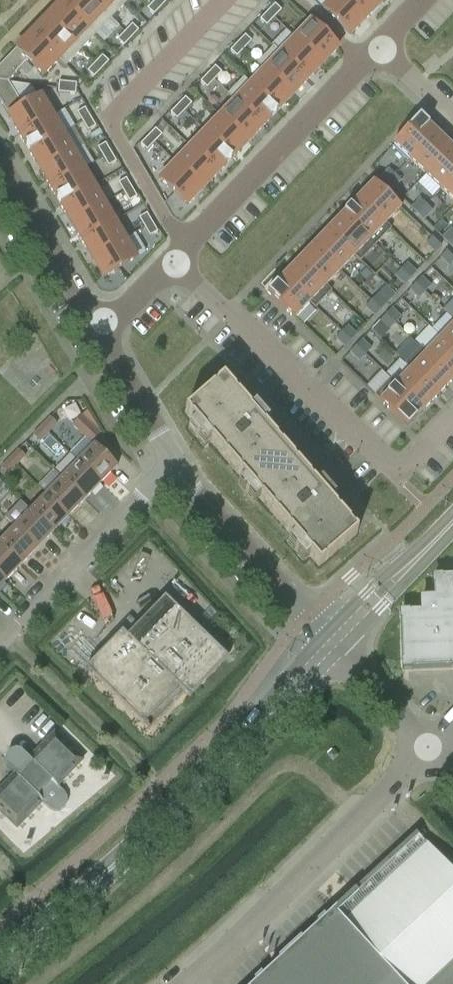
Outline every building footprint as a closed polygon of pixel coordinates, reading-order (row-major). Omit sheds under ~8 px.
[(62,2),(96,35),(111,19),(91,0),(63,0),(62,2)] [(111,19),(127,3),(124,0),(91,0),(111,19)] [(323,9),(351,35),(366,19),(347,0),(332,0),(323,9)] [(366,19),(381,4),(376,0),(347,0),(366,19)] [(155,1),(148,9),(154,15),(162,7),(155,1)] [(62,2),(47,17),(81,50),(96,35),(62,2)] [(274,18),(282,11),(275,4),(268,12),(274,18)] [(268,12),(260,20),(267,26),(274,18),(268,12)] [(47,17),(32,33),(59,59),(59,60),(66,67),(81,50),(47,17)] [(295,38),(323,65),(338,48),(311,22),(295,38)] [(132,39),(139,31),(133,25),(125,33),(132,39)] [(0,66),(0,81),(9,82),(29,61),(44,76),(59,60),(59,59),(32,33),(0,66)] [(118,40),(124,47),(132,39),(125,33),(118,40)] [(244,49),(252,42),(245,35),(238,43),(244,49)] [(280,54),(308,80),(323,65),(295,38),(281,53),(280,54)] [(230,51),(237,57),(244,49),(238,43),(230,51)] [(264,70),(265,70),(293,96),(308,80),(280,54),(281,53),(274,47),(257,64),(264,70)] [(102,70),(109,62),(103,56),(95,64),(102,70)] [(88,72),(94,78),(102,70),(95,64),(88,72)] [(215,67),(208,74),(215,81),(222,73),(215,67)] [(278,112),(293,96),(265,70),(264,70),(251,84),(250,85),(278,112)] [(207,88),(215,81),(208,74),(201,82),(207,88)] [(278,112),(250,85),(251,84),(244,78),(228,95),(234,101),(235,101),(263,127),(278,112)] [(0,81),(0,102),(20,135),(53,116),(41,97),(23,107),(9,82),(0,81)] [(67,94),(68,83),(59,82),(58,93),(67,94)] [(68,94),(77,95),(78,85),(69,84),(68,94)] [(185,112),(192,104),(185,98),(178,106),(185,112)] [(220,116),(248,143),(263,127),(235,101),(234,101),(220,116)] [(177,120),(185,112),(178,106),(171,113),(177,120)] [(77,113),(83,122),(91,118),(85,108),(77,113)] [(53,116),(20,135),(30,153),(63,134),(53,116)] [(220,116),(205,132),(233,158),(248,143),(220,116)] [(420,116),(394,144),(410,160),(436,132),(420,116)] [(88,131),(96,127),(91,118),(83,122),(88,131)] [(156,129),(148,137),(155,143),(162,135),(156,129)] [(205,132),(190,147),(218,174),(233,158),(205,132)] [(436,132),(410,160),(425,175),(452,147),(436,132)] [(63,134),(30,153),(41,171),(74,151),(63,134)] [(147,151),(155,143),(148,137),(141,144),(147,151)] [(98,148),(103,157),(111,153),(106,144),(98,148)] [(190,147),(175,163),(203,190),(218,174),(190,147)] [(425,175),(441,189),(452,177),(452,148),(452,147),(425,175)] [(74,151),(41,171),(51,188),(84,169),(74,151)] [(103,157),(109,167),(117,162),(111,153),(103,157)] [(187,206),(203,190),(175,163),(160,179),(187,206)] [(84,169),(51,188),(61,206),(94,186),(84,169)] [(390,169),(381,178),(387,184),(396,175),(390,169)] [(396,175),(387,184),(393,190),(402,181),(396,175)] [(441,189),(452,201),(452,177),(441,189)] [(119,183),(124,192),(132,188),(126,179),(119,183)] [(374,182),(358,198),(386,225),(386,224),(401,208),(374,182)] [(94,186),(61,206),(72,223),(105,204),(94,186)] [(124,192),(130,202),(137,197),(132,188),(124,192)] [(358,198),(343,213),(376,245),(392,229),(386,224),(386,225),(358,198)] [(421,199),(412,208),(418,214),(427,205),(421,199)] [(105,204),(72,223),(82,241),(115,222),(105,204)] [(427,205),(418,214),(424,220),(433,211),(427,205)] [(328,229),(356,256),(355,257),(360,262),(376,245),(343,213),(343,214),(328,229)] [(145,227),(153,223),(147,214),(139,218),(145,227)] [(115,222),(82,241),(92,259),(125,239),(115,222)] [(145,227),(150,237),(158,232),(153,223),(145,227)] [(328,229),(313,245),(341,271),(355,257),(356,256),(328,229)] [(443,238),(449,244),(452,239),(452,230),(452,229),(443,238)] [(432,237),(426,244),(435,253),(441,246),(432,237)] [(125,239),(92,259),(104,278),(137,259),(125,239)] [(313,245),(298,261),(326,287),(327,286),(341,271),(313,245)] [(441,258),(450,267),(452,263),(452,257),(447,251),(441,258)] [(298,261),(283,276),(311,303),(310,303),(315,308),(332,291),(327,286),(326,287),(298,261)] [(407,264),(401,270),(411,279),(417,272),(407,264)] [(411,279),(401,270),(396,276),(405,285),(411,279)] [(283,276),(268,292),(295,319),(310,303),(311,303),(283,276)] [(422,277),(416,284),(425,292),(431,286),(422,277)] [(416,284),(410,290),(419,299),(425,292),(416,284)] [(377,295),(371,301),(381,310),(387,304),(377,295)] [(371,301),(366,307),(375,316),(381,310),(371,301)] [(386,315),(395,323),(401,317),(392,309),(386,315)] [(389,330),(395,323),(386,315),(380,321),(389,330)] [(441,337),(452,349),(452,325),(441,337)] [(348,326),(342,332),(351,341),(357,335),(348,326)] [(351,341),(342,332),(336,338),(345,347),(351,341)] [(426,353),(452,379),(452,349),(441,337),(427,352),(426,353)] [(356,346),(365,355),(371,348),(362,340),(356,346)] [(365,355),(356,346),(350,352),(359,361),(365,355)] [(405,364),(410,369),(411,369),(439,395),(452,380),(452,379),(426,353),(427,352),(421,347),(405,364)] [(397,383),(396,384),(424,411),(439,395),(411,369),(410,369),(397,383)] [(391,378),(375,396),(408,427),(424,411),(396,384),(397,383),(391,378)] [(290,457),(264,427),(269,423),(255,406),(250,411),(223,380),(185,413),(252,490),(290,457)] [(82,416),(72,426),(91,444),(101,433),(82,416)] [(51,417),(41,427),(49,434),(58,424),(51,417)] [(49,434),(41,427),(33,435),(40,442),(49,434)] [(96,445),(79,463),(101,484),(118,467),(96,445)] [(10,458),(17,466),(26,457),(18,449),(10,458)] [(316,487),(290,457),(252,490),(319,567),(357,534),(330,503),(335,499),(321,482),(316,487)] [(17,466),(10,458),(1,468),(9,475),(17,466)] [(101,484),(79,463),(63,479),(85,500),(101,484)] [(63,479),(47,495),(70,517),(85,500),(63,479)] [(47,495),(32,510),(31,512),(53,533),(70,517),(47,495)] [(31,512),(32,510),(22,500),(5,517),(16,527),(38,549),(53,533),(31,512)] [(16,527),(0,543),(0,545),(22,566),(38,549),(16,527)] [(0,545),(0,575),(6,582),(22,566),(0,545)] [(401,614),(403,670),(452,668),(452,578),(434,578),(434,598),(421,599),(421,613),(401,614)] [(127,637),(185,693),(184,694),(189,698),(227,659),(223,654),(225,652),(173,601),(170,603),(165,598),(127,637)] [(127,637),(122,632),(85,669),(148,731),(149,730),(184,694),(185,693),(127,637)] [(0,790),(0,814),(17,830),(42,804),(52,813),(53,814),(55,814),(60,812),(63,810),(65,809),(67,806),(67,803),(67,800),(66,796),(57,787),(83,761),(54,734),(29,760),(21,752),(6,768),(14,776),(0,790)] [(262,983),(452,983),(452,878),(417,840),(262,983)]
